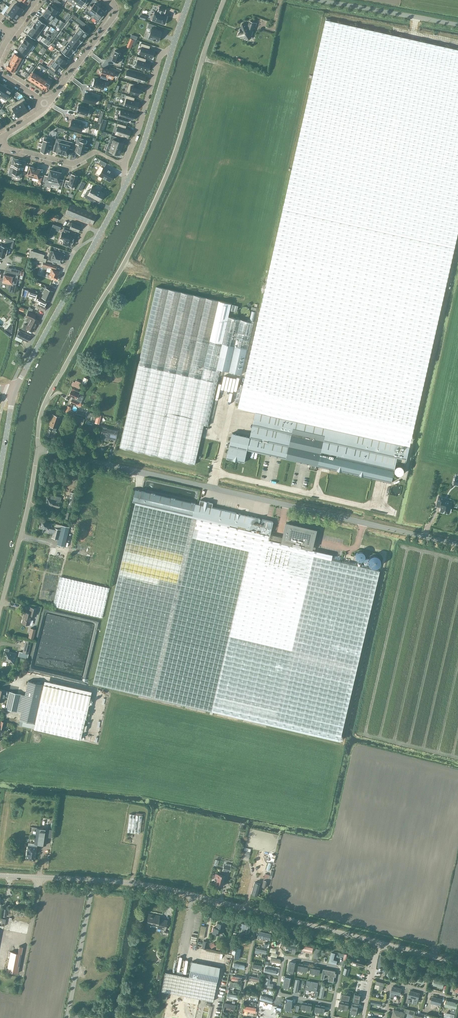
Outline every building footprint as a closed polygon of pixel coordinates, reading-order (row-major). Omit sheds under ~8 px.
[(9,7),(20,14),(23,10),(18,5),(19,3),(15,0),(14,0),(9,7)] [(92,17),(99,7),(97,5),(96,5),(94,4),(92,7),(90,5),(84,12),(91,17),(92,17)] [(45,10),(46,10),(55,17),(59,12),(57,11),(59,8),(54,5),(53,7),(49,5),(45,10)] [(4,14),(9,18),(11,15),(17,19),(20,14),(9,7),(4,14)] [(92,17),(99,22),(104,16),(101,14),(104,11),(102,10),(103,9),(99,7),(92,17)] [(157,13),(154,12),(152,20),(164,25),(167,16),(164,15),(166,9),(159,7),(157,13)] [(50,24),(55,17),(46,10),(42,15),(46,17),(44,19),(50,24)] [(38,18),(34,23),(44,30),(47,25),(38,18)] [(321,453),(395,470),(397,458),(407,460),(455,248),(457,234),(457,48),(326,19),(283,209),(238,408),(264,414),(258,439),(232,433),(230,444),(228,443),(227,447),(229,448),(227,458),(245,462),(248,450),(318,466),(321,453)] [(248,25),(242,23),(238,36),(249,40),(250,36),(251,37),(254,28),(255,28),(257,23),(250,21),(248,25)] [(43,30),(44,30),(34,23),(30,28),(31,29),(40,35),(39,34),(42,29),(43,30)] [(156,26),(149,23),(148,27),(151,29),(148,39),(153,40),(152,40),(153,41),(153,40),(157,42),(161,30),(155,28),(156,26)] [(84,38),(87,33),(78,26),(75,31),(84,38)] [(36,40),(40,35),(31,29),(27,33),(36,40)] [(74,31),(76,32),(73,37),(71,35),(71,36),(80,43),(84,38),(75,31),(74,31)] [(71,36),(67,40),(76,48),(77,47),(76,47),(80,43),(71,36)] [(25,39),(21,44),(30,50),(35,42),(30,39),(28,41),(25,39)] [(67,40),(64,45),(73,52),(76,48),(67,40)] [(141,47),(139,54),(152,58),(154,51),(155,51),(148,48),(149,46),(150,46),(141,43),(140,47),(141,47)] [(24,57),(30,50),(21,44),(18,49),(21,51),(20,53),(24,57)] [(64,45),(60,50),(69,57),(72,52),(73,52),(64,45)] [(115,61),(114,64),(121,66),(123,59),(119,58),(121,52),(115,50),(112,61),(115,61)] [(54,59),(64,67),(66,64),(65,64),(67,62),(64,60),(65,57),(59,52),(54,59)] [(12,58),(21,63),(24,59),(14,54),(12,58)] [(137,60),(135,67),(148,71),(149,71),(148,71),(150,64),(151,64),(144,62),(145,59),(146,59),(137,56),(136,60),(137,60)] [(21,63),(12,58),(9,63),(19,68),(21,63)] [(61,70),(64,67),(54,59),(53,60),(55,61),(50,68),(54,71),(56,69),(59,71),(61,70)] [(19,68),(9,63),(9,62),(6,67),(16,73),(19,68)] [(101,77),(108,80),(108,79),(109,77),(112,78),(114,72),(115,72),(116,69),(110,67),(109,70),(103,68),(101,75),(102,75),(101,77)] [(126,71),(126,72),(128,72),(127,77),(125,77),(124,77),(144,83),(146,77),(126,71)] [(33,82),(37,75),(33,72),(28,79),(33,82)] [(37,75),(33,82),(37,85),(42,77),(37,75)] [(42,77),(37,85),(41,87),(46,80),(42,77)] [(41,88),(46,91),(52,81),(47,78),(46,80),(41,87),(41,88)] [(95,86),(94,89),(100,91),(101,88),(104,89),(106,82),(94,79),(92,85),(95,86)] [(129,82),(126,91),(138,95),(140,89),(134,87),(135,84),(129,82)] [(5,100),(12,91),(7,88),(1,98),(5,100)] [(85,94),(83,100),(94,104),(96,98),(99,98),(100,95),(92,93),(91,96),(85,94)] [(125,99),(123,106),(137,110),(136,109),(138,103),(139,103),(139,102),(133,100),(133,98),(135,98),(126,95),(125,98),(125,99)] [(24,105),(27,103),(23,98),(16,102),(23,114),(28,111),(24,105)] [(14,111),(18,117),(23,114),(16,102),(8,107),(11,112),(14,111)] [(79,112),(78,115),(84,117),(85,114),(90,116),(92,109),(90,109),(78,105),(76,112),(79,112)] [(121,110),(119,115),(118,115),(116,120),(127,123),(129,119),(133,120),(135,115),(121,110)] [(72,121),(70,127),(81,131),(83,124),(80,123),(81,120),(80,120),(75,118),(74,121),(72,121)] [(117,127),(115,134),(129,138),(128,137),(130,131),(131,131),(131,130),(124,128),(125,126),(126,126),(117,123),(116,127),(117,127)] [(117,138),(111,136),(108,144),(111,145),(121,148),(123,143),(116,141),(117,138)] [(53,139),(44,137),(44,138),(42,144),(39,143),(38,146),(41,147),(40,151),(47,152),(49,145),(52,146),(53,139)] [(56,152),(62,154),(65,140),(56,138),(55,144),(58,145),(56,152)] [(87,140),(77,138),(76,144),(79,145),(77,152),(83,154),(84,150),(87,151),(88,148),(85,147),(87,140)] [(74,143),(65,140),(62,154),(67,155),(69,148),(72,149),(74,143)] [(111,145),(110,150),(106,149),(105,153),(112,155),(113,152),(119,154),(120,152),(121,153),(122,149),(121,148),(111,145)] [(20,170),(22,160),(13,158),(10,169),(13,170),(12,176),(21,178),(23,171),(20,170)] [(30,166),(27,176),(33,177),(36,166),(32,165),(32,166),(30,166)] [(39,167),(36,166),(33,177),(38,178),(37,182),(41,182),(42,176),(39,175),(41,169),(39,168),(39,167)] [(114,173),(103,167),(99,176),(103,178),(105,180),(105,179),(109,181),(114,173)] [(45,175),(43,182),(45,182),(44,186),(51,188),(51,187),(52,184),(56,170),(52,169),(52,170),(50,169),(48,176),(45,175)] [(56,170),(52,184),(61,186),(62,180),(59,179),(61,172),(59,172),(59,171),(56,170)] [(71,173),(69,181),(66,179),(64,186),(73,189),(78,175),(74,173),(73,174),(71,173)] [(100,201),(104,193),(92,187),(90,191),(87,190),(84,196),(92,201),(94,198),(100,201)] [(70,203),(65,214),(88,224),(89,223),(93,225),(97,214),(70,203)] [(48,218),(57,221),(59,215),(50,212),(48,218)] [(80,226),(69,222),(68,225),(71,226),(70,228),(78,231),(78,230),(79,230),(80,229),(79,228),(80,226)] [(52,228),(49,235),(54,236),(56,230),(59,231),(61,227),(53,224),(52,228)] [(63,244),(70,247),(72,243),(73,240),(74,237),(68,234),(70,231),(63,229),(60,238),(65,239),(63,244)] [(7,247),(12,248),(14,240),(6,238),(4,246),(0,245),(0,247),(0,256),(5,257),(4,257),(5,255),(6,255),(5,255),(7,249),(7,247)] [(32,251),(31,251),(29,257),(45,262),(46,259),(43,258),(44,255),(34,251),(32,250),(32,251)] [(50,250),(48,258),(51,259),(50,261),(62,264),(65,255),(50,250)] [(42,268),(47,269),(46,271),(50,272),(48,277),(56,280),(60,271),(56,270),(57,266),(43,262),(42,268)] [(4,274),(2,281),(11,283),(10,284),(8,292),(14,293),(16,283),(18,275),(19,270),(11,268),(11,271),(10,272),(5,271),(4,274)] [(156,287),(120,447),(195,464),(204,425),(208,426),(221,370),(242,374),(254,322),(229,317),(232,304),(156,287)] [(46,288),(42,297),(45,298),(49,300),(53,291),(46,288)] [(26,296),(33,298),(33,300),(38,303),(36,307),(42,310),(44,311),(46,306),(48,302),(38,297),(39,293),(28,290),(26,296)] [(243,319),(244,319),(246,319),(247,319),(248,318),(249,318),(250,316),(251,314),(251,313),(250,311),(250,310),(249,309),(248,308),(247,307),(246,307),(244,307),(242,308),(241,308),(241,309),(240,310),(239,311),(239,313),(239,314),(239,315),(240,316),(241,317),(242,318),(243,319)] [(26,321),(29,322),(36,326),(37,324),(39,321),(38,321),(39,320),(33,318),(35,314),(28,311),(25,317),(27,318),(26,321)] [(36,326),(29,322),(27,325),(24,324),(22,329),(27,331),(28,329),(33,331),(34,330),(34,331),(36,328),(35,328),(36,326)] [(23,339),(28,342),(31,335),(19,330),(16,336),(23,339)] [(82,383),(76,380),(75,382),(73,381),(72,385),(79,388),(82,383)] [(72,388),(69,395),(73,397),(70,403),(76,405),(78,402),(78,401),(81,395),(81,394),(79,393),(79,392),(72,388)] [(56,430),(60,417),(53,415),(49,425),(51,426),(49,429),(48,429),(46,435),(55,438),(57,430),(56,430)] [(75,415),(72,422),(71,425),(74,426),(75,423),(82,425),(84,419),(75,415)] [(101,435),(101,437),(101,438),(109,440),(109,439),(109,438),(116,439),(118,432),(107,429),(107,428),(102,427),(101,431),(102,431),(103,431),(102,435),(101,435)] [(395,470),(395,471),(396,472),(396,473),(397,473),(397,474),(398,474),(399,475),(400,475),(401,475),(402,474),(403,474),(403,473),(404,473),(404,472),(404,471),(404,470),(404,469),(404,468),(404,467),(403,467),(403,466),(402,466),(401,466),(400,466),(399,466),(398,466),(397,466),(397,467),(396,467),(396,468),(395,469),(395,470)] [(400,490),(400,488),(400,487),(399,487),(398,486),(396,485),(394,486),(393,486),(392,487),(391,488),(391,490),(391,492),(392,493),(394,494),(395,495),(397,494),(398,494),(399,493),(400,492),(400,490)] [(212,507),(213,503),(200,500),(199,504),(135,489),(132,502),(230,524),(270,533),(272,521),(212,507)] [(47,498),(45,505),(59,508),(60,503),(61,498),(51,495),(51,498),(47,498)] [(446,498),(439,496),(437,506),(442,507),(441,512),(449,514),(450,512),(451,512),(452,509),(451,508),(452,502),(446,501),(446,498)] [(294,546),(284,543),(271,540),(272,535),(269,534),(270,533),(230,524),(132,502),(113,586),(109,602),(108,602),(99,642),(89,683),(113,688),(340,741),(379,571),(331,559),(332,555),(310,550),(294,546)] [(42,520),(40,529),(43,529),(43,530),(42,532),(48,534),(52,534),(51,538),(58,539),(60,531),(61,525),(55,524),(54,527),(52,527),(53,523),(42,520)] [(272,535),(271,540),(284,543),(294,546),(310,550),(311,548),(315,549),(319,530),(303,526),(303,527),(286,523),(283,537),(272,535)] [(68,533),(60,531),(58,539),(57,545),(65,547),(68,533)] [(364,558),(365,557),(365,556),(365,555),(365,554),(364,554),(364,553),(363,552),(362,551),(361,551),(360,551),(359,551),(358,551),(358,552),(357,552),(356,553),(356,554),(355,554),(355,555),(355,556),(355,557),(356,557),(356,558),(357,559),(357,560),(358,560),(359,560),(360,560),(361,560),(362,560),(363,559),(365,566),(369,565),(370,566),(371,567),(372,567),(373,568),(374,568),(375,568),(376,568),(376,567),(377,567),(378,567),(378,566),(379,566),(379,565),(380,565),(380,564),(380,563),(381,562),(381,561),(380,560),(380,559),(380,558),(379,558),(379,557),(378,557),(378,556),(377,556),(376,556),(376,555),(375,555),(374,555),(373,555),(372,556),(371,556),(370,557),(369,558),(363,559),(364,559),(364,558)] [(102,618),(109,588),(60,576),(53,606),(102,618)] [(25,612),(22,623),(29,625),(31,616),(35,616),(37,609),(31,608),(29,613),(25,612)] [(23,652),(29,653),(32,641),(26,640),(23,652)] [(6,648),(3,659),(2,661),(14,664),(16,653),(9,652),(9,649),(6,648)] [(19,720),(34,723),(43,684),(27,681),(24,695),(20,694),(17,712),(20,713),(19,720)] [(34,723),(33,728),(49,732),(81,739),(87,710),(91,695),(59,688),(43,684),(34,723)] [(3,701),(4,696),(7,697),(9,692),(0,690),(0,701),(3,701)] [(5,709),(17,712),(20,694),(9,692),(7,697),(5,709)] [(87,710),(81,739),(131,751),(141,707),(91,695),(87,710)] [(129,814),(127,831),(140,833),(142,815),(129,814)] [(34,846),(28,845),(26,859),(35,861),(37,844),(46,845),(49,829),(37,827),(34,846)] [(261,886),(266,887),(268,880),(268,881),(269,878),(271,879),(273,871),(271,870),(270,875),(265,874),(261,886)] [(217,874),(215,884),(223,885),(225,876),(217,874)] [(261,884),(255,882),(252,894),(258,895),(261,884)] [(160,916),(149,913),(146,926),(150,927),(151,924),(157,925),(156,928),(165,930),(167,920),(162,919),(161,920),(159,920),(160,916)] [(214,927),(212,933),(220,934),(220,932),(223,932),(224,924),(217,922),(216,928),(214,927)] [(18,973),(23,946),(19,946),(18,953),(10,951),(7,971),(18,973)] [(353,964),(363,966),(365,959),(355,956),(353,964)] [(165,972),(161,991),(213,1001),(220,967),(192,961),(189,977),(165,972)] [(323,969),(321,979),(324,979),(325,974),(329,975),(328,981),(333,982),(334,976),(335,973),(336,971),(323,969)] [(425,977),(411,974),(410,980),(423,984),(425,977)] [(228,980),(225,991),(241,995),(243,983),(228,980)] [(402,989),(392,986),(391,992),(400,994),(402,989)] [(418,994),(408,991),(407,997),(417,999),(418,994)] [(360,1003),(361,994),(355,993),(353,1001),(360,1003)] [(457,1003),(444,1000),(443,1007),(455,1010),(457,1003)]
